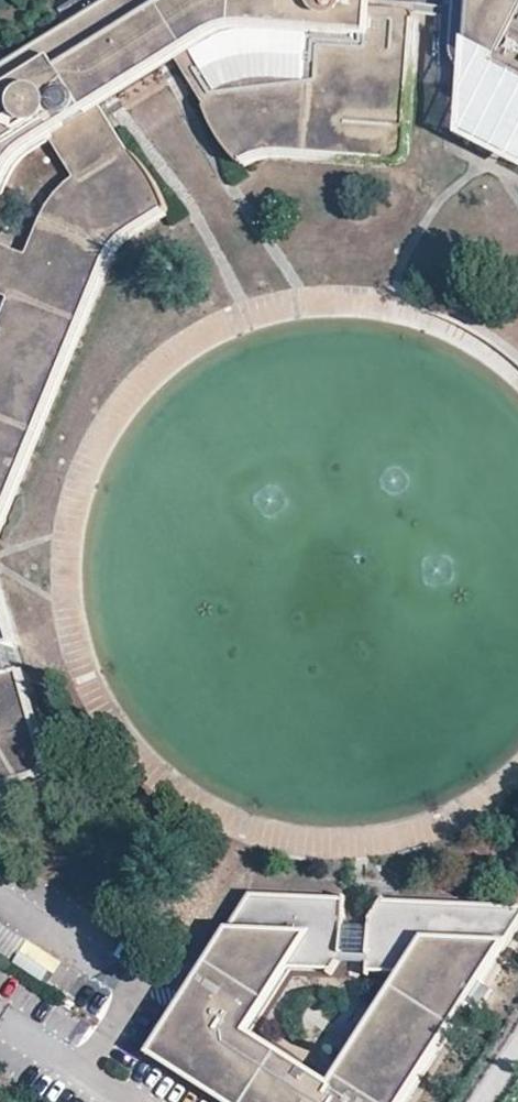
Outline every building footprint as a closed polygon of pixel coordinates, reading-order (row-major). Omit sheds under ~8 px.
[(105,271),(114,254),(120,246),(128,238),(164,215),(166,212),(161,198),(146,170),(130,154),(103,111),(180,63),(193,55),(232,33),(313,38),(373,42),(375,11),(376,0),(122,0),(0,76),(0,209),(15,173),(26,160),(54,141),(77,180),(52,206),(30,258),(0,247),(0,297),(12,302),(0,332),(0,530),(105,271)] [(463,95),(484,106),(485,114),(488,122),(493,129),(500,134),(509,137),(517,137),(517,0),(471,0),(463,95)] [(193,55),(180,63),(207,109),(206,111),(209,118),(219,138),(228,151),(242,166),(249,163),(275,157),(391,165),(399,163),(405,157),(406,152),(417,21),(413,16),(408,14),(375,11),(373,42),(313,38),(308,84),(267,82),(253,82),(243,85),(217,94),(193,55)] [(517,137),(509,137),(500,134),(493,129),(488,122),(485,114),(484,106),(463,95),(459,137),(517,167),(517,137)] [(0,571),(0,790),(41,779),(48,774),(52,767),(52,758),(28,671),(23,672),(16,646),(20,644),(0,571)] [(357,897),(258,889),(151,1053),(227,1101),(412,1101),(517,939),(517,908),(389,899),(378,914),(374,971),(408,973),(336,1083),(253,1029),(295,966),(343,969),(353,953),(357,897)]
